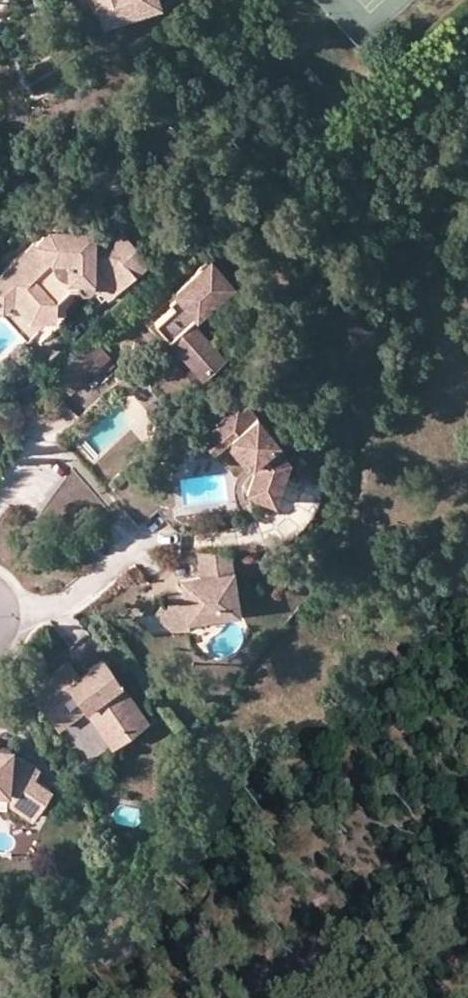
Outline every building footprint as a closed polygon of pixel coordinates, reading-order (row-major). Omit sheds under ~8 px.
[(98,25),(153,9),(150,0),(91,0),(98,25)] [(69,257),(70,243),(73,243),(74,230),(51,229),(38,240),(53,257),(69,257)] [(0,273),(0,276),(16,294),(27,284),(39,297),(56,298),(69,287),(70,277),(78,277),(78,284),(82,288),(88,289),(92,284),(93,279),(107,279),(116,289),(149,260),(124,230),(109,242),(106,239),(95,239),(95,231),(74,230),(73,243),(70,243),(69,257),(53,257),(38,240),(0,273)] [(179,295),(182,300),(155,323),(203,378),(224,360),(191,322),(233,285),(211,261),(175,292),(179,295)] [(0,276),(0,305),(2,307),(13,297),(30,316),(55,317),(56,298),(39,297),(27,284),(16,294),(0,276)] [(70,277),(69,287),(78,288),(78,284),(78,277),(70,277)] [(92,336),(55,370),(71,388),(99,365),(94,358),(103,350),(92,336)] [(94,358),(99,365),(109,356),(103,350),(94,358)] [(248,469),(254,464),(256,466),(245,491),(273,501),(289,460),(280,449),(284,446),(246,403),(240,409),(237,406),(202,437),(215,452),(225,442),(248,469)] [(232,611),(230,550),(197,551),(197,576),(178,577),(178,591),(162,591),(146,609),(166,619),(182,619),(182,612),(232,611)] [(148,718),(103,657),(89,667),(92,671),(87,675),(80,674),(69,660),(33,688),(60,725),(71,709),(62,697),(74,688),(87,705),(108,712),(120,727),(148,718)] [(87,705),(74,688),(62,697),(71,709),(60,725),(87,705)] [(120,727),(108,712),(87,705),(115,742),(148,718),(120,727)] [(11,745),(0,744),(0,787),(11,787),(40,807),(52,789),(34,777),(39,768),(23,758),(10,757),(11,745)] [(40,807),(11,787),(8,797),(35,815),(40,807)]
